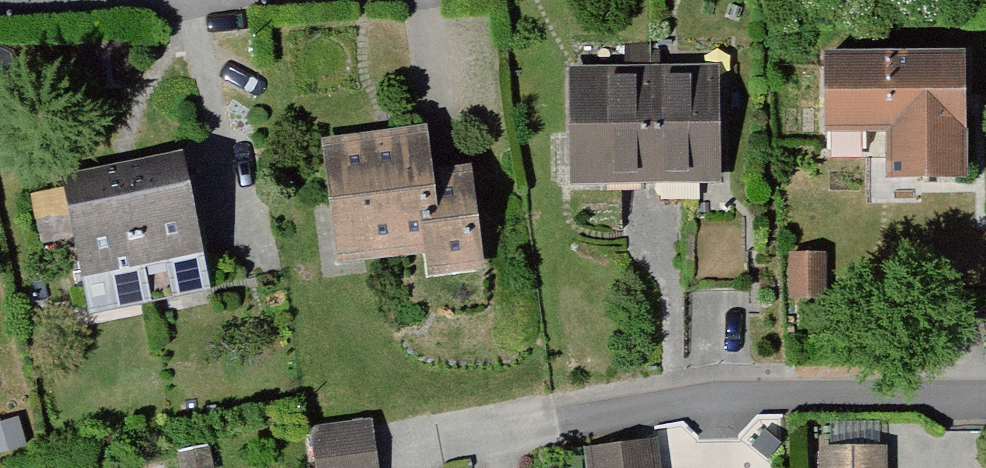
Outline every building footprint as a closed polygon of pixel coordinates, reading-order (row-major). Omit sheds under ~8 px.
[(818,58),(819,148),(896,148),(896,193),(978,192),(978,58),(818,58)] [(738,70),(653,72),(655,192),(740,191),(738,70)] [(653,72),(556,74),(559,194),(655,192),(653,72)] [(422,129),(312,148),(334,279),(428,264),(433,297),(500,285),(484,186),(433,194),(422,129)] [(179,145),(62,174),(96,313),(213,285),(179,145)] [(744,228),(682,229),(683,292),(745,291),(744,228)] [(830,261),(790,260),(790,304),(829,304),(830,261)] [(311,467),(375,467),(371,431),(307,438),(311,467)] [(582,453),(584,467),(664,467),(660,441),(582,453)] [(177,461),(178,467),(226,467),(222,452),(177,461)] [(811,455),(810,467),(904,467),(905,458),(811,455)]
